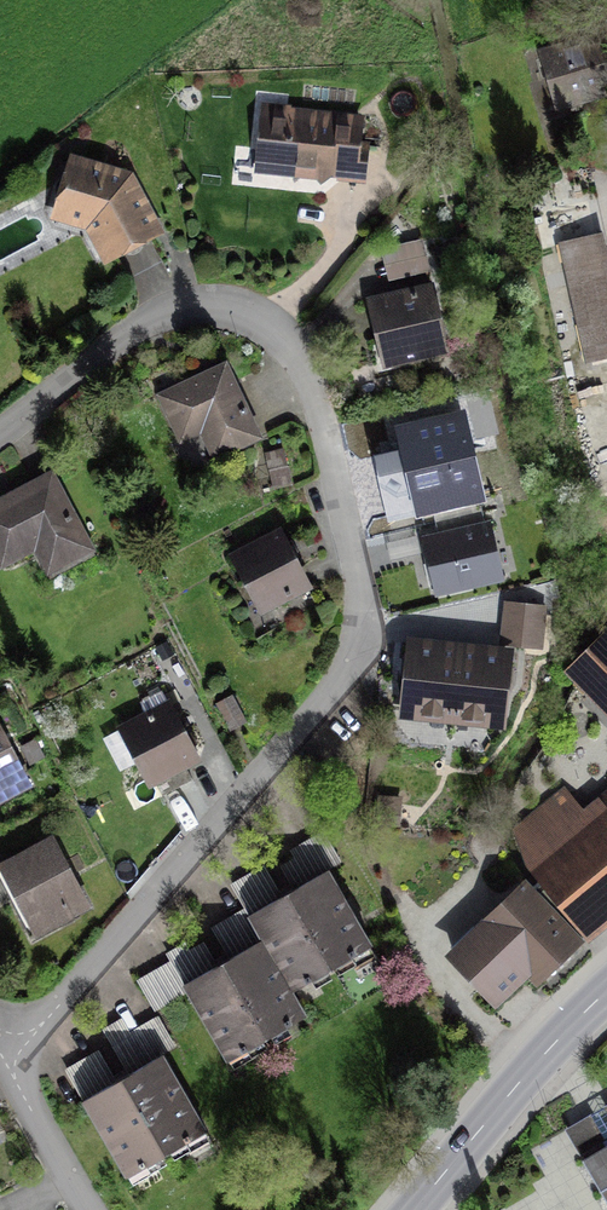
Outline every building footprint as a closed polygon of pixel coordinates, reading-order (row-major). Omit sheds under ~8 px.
[(546,57),(562,114),(606,102),(606,39),(546,57)] [(369,114),(266,105),(260,177),(363,186),(369,114)] [(139,177),(74,157),(58,222),(91,233),(108,266),(171,238),(139,177)] [(562,248),(590,365),(606,361),(606,238),(562,248)] [(425,245),(392,252),(400,292),(434,284),(425,245)] [(436,288),(371,304),(388,371),(453,354),(436,288)] [(232,365),(162,397),(186,448),(207,438),(219,465),(268,443),(232,365)] [(423,414),(388,423),(393,442),(428,433),(423,414)] [(473,434),(416,446),(431,515),(488,502),(473,434)] [(289,453),(271,456),(277,491),(296,488),(289,453)] [(0,504),(0,568),(4,575),(37,558),(50,583),(101,557),(58,474),(0,504)] [(496,524),(428,539),(442,602),(510,587),(496,524)] [(286,529),(234,557),(268,620),(320,593),(286,529)] [(542,610),(509,606),(505,641),(537,646),(542,610)] [(582,657),(581,676),(606,703),(606,635),(582,657)] [(486,650),(435,645),(414,642),(406,713),(503,724),(511,653),(486,650)] [(232,695),(216,703),(230,730),(246,722),(232,695)] [(177,702),(125,730),(158,792),(210,764),(177,702)] [(0,721),(0,815),(39,795),(0,721)] [(551,881),(584,926),(606,908),(606,791),(579,815),(559,793),(517,829),(526,853),(551,881)] [(62,839),(4,870),(44,945),(102,914),(62,839)] [(228,968),(190,990),(230,1059),(309,1014),(294,988),(375,942),(337,874),(291,899),(255,920),(269,945),(228,968)] [(537,978),(584,926),(551,881),(534,897),(523,888),(449,952),(487,995),(521,964),(537,978)] [(170,1058),(90,1104),(135,1183),(216,1137),(170,1058)] [(9,1145),(0,1126),(0,1149),(9,1145)] [(586,1163),(606,1199),(606,1150),(586,1163)]
